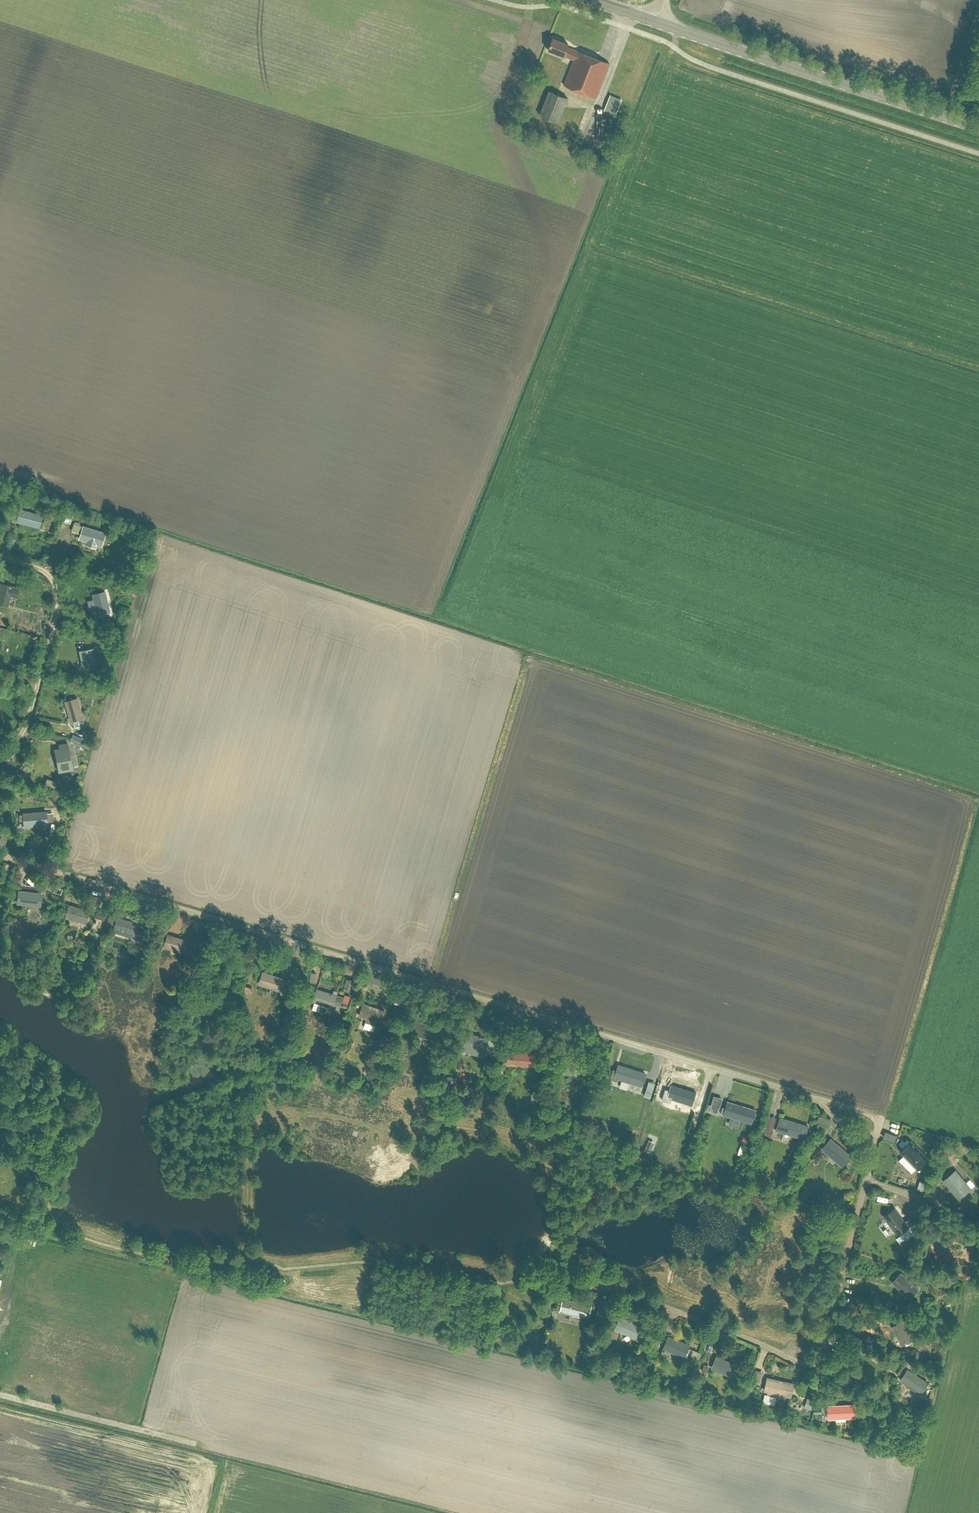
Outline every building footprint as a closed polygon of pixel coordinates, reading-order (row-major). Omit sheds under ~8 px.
[(577,51),(567,47),(568,43),(552,37),(548,50),(563,55),(563,54),(574,58),(563,85),(595,98),(609,63),(577,50),(577,51)] [(558,123),(568,98),(548,91),(539,115),(558,123)] [(615,117),(621,100),(609,95),(603,113),(615,117)] [(593,149),(598,137),(593,135),(588,147),(593,149)] [(39,527),(42,516),(20,510),(17,521),(39,527)] [(67,528),(75,531),(78,523),(71,520),(67,528)] [(101,545),(105,533),(83,526),(79,539),(86,541),(85,544),(95,547),(96,544),(101,545)] [(11,596),(16,597),(19,587),(1,583),(0,586),(0,603),(8,605),(11,596)] [(97,614),(109,611),(105,591),(93,594),(97,614)] [(93,648),(80,651),(83,668),(96,665),(93,648)] [(65,701),(71,721),(73,720),(74,727),(78,728),(85,726),(77,698),(65,701)] [(70,740),(80,743),(81,738),(72,735),(70,740)] [(57,765),(58,771),(71,769),(70,762),(69,762),(67,754),(69,753),(67,743),(61,744),(62,748),(54,749),(56,756),(57,756),(59,764),(57,765)] [(23,813),(24,826),(47,824),(46,811),(23,813)] [(42,893),(19,890),(18,903),(40,905),(42,893)] [(85,923),(89,910),(69,905),(66,917),(85,923)] [(20,918),(19,908),(12,909),(13,919),(20,918)] [(137,936),(140,923),(119,917),(114,931),(131,936),(132,934),(137,936)] [(189,953),(193,941),(169,934),(165,946),(189,953)] [(57,974),(66,974),(66,962),(57,962),(57,974)] [(285,978),(264,972),(260,984),(281,990),(285,978)] [(328,1005),(333,1007),(340,1009),(342,1001),(335,999),(337,995),(318,988),(314,1001),(315,1001),(313,1009),(325,1013),(328,1005)] [(386,1010),(364,1004),(360,1015),(382,1023),(386,1010)] [(419,1014),(417,1020),(412,1032),(434,1039),(438,1027),(422,1022),(424,1015),(419,1014)] [(469,1033),(465,1046),(463,1051),(483,1057),(485,1051),(493,1053),(496,1041),(488,1039),(469,1033)] [(509,1050),(508,1064),(540,1066),(541,1053),(509,1050)] [(615,1077),(637,1084),(637,1083),(642,1085),(645,1073),(640,1071),(619,1064),(615,1077)] [(692,1104),(696,1092),(672,1084),(668,1097),(692,1104)] [(752,1122),(755,1110),(728,1102),(724,1113),(752,1122)] [(808,1126),(780,1117),(777,1129),(805,1138),(808,1126)] [(884,1134),(893,1138),(897,1128),(887,1125),(884,1134)] [(851,1156),(834,1141),(831,1138),(822,1148),(843,1165),(851,1156)] [(927,1159),(923,1154),(910,1141),(901,1150),(919,1168),(927,1159)] [(643,1142),(640,1153),(645,1154),(649,1143),(643,1142)] [(970,1189),(966,1185),(955,1171),(945,1179),(957,1193),(961,1197),(970,1189)] [(891,1172),(889,1178),(905,1184),(907,1178),(891,1172)] [(894,1207),(884,1215),(898,1234),(913,1223),(909,1218),(905,1222),(894,1207)] [(940,1226),(929,1234),(940,1249),(950,1241),(940,1226)] [(910,1297),(918,1288),(901,1273),(893,1282),(910,1297)] [(588,1317),(591,1305),(564,1298),(561,1310),(588,1317)] [(616,1315),(611,1326),(636,1337),(641,1325),(620,1316),(620,1317),(616,1315)] [(903,1342),(913,1337),(905,1323),(895,1329),(903,1342)] [(690,1344),(668,1336),(661,1353),(669,1356),(671,1351),(685,1357),(690,1344)] [(708,1351),(711,1340),(704,1339),(702,1350),(708,1351)] [(693,1349),(690,1359),(698,1362),(702,1352),(693,1349)] [(734,1376),(738,1364),(717,1356),(712,1368),(734,1376)] [(748,1379),(759,1380),(760,1368),(749,1367),(748,1379)] [(921,1392),(928,1382),(908,1369),(901,1379),(921,1392)] [(764,1390),(768,1391),(767,1393),(765,1393),(763,1402),(774,1404),(776,1395),(785,1397),(786,1394),(791,1396),(794,1383),(767,1377),(764,1390)] [(828,1405),(829,1418),(852,1417),(851,1404),(828,1405)]
